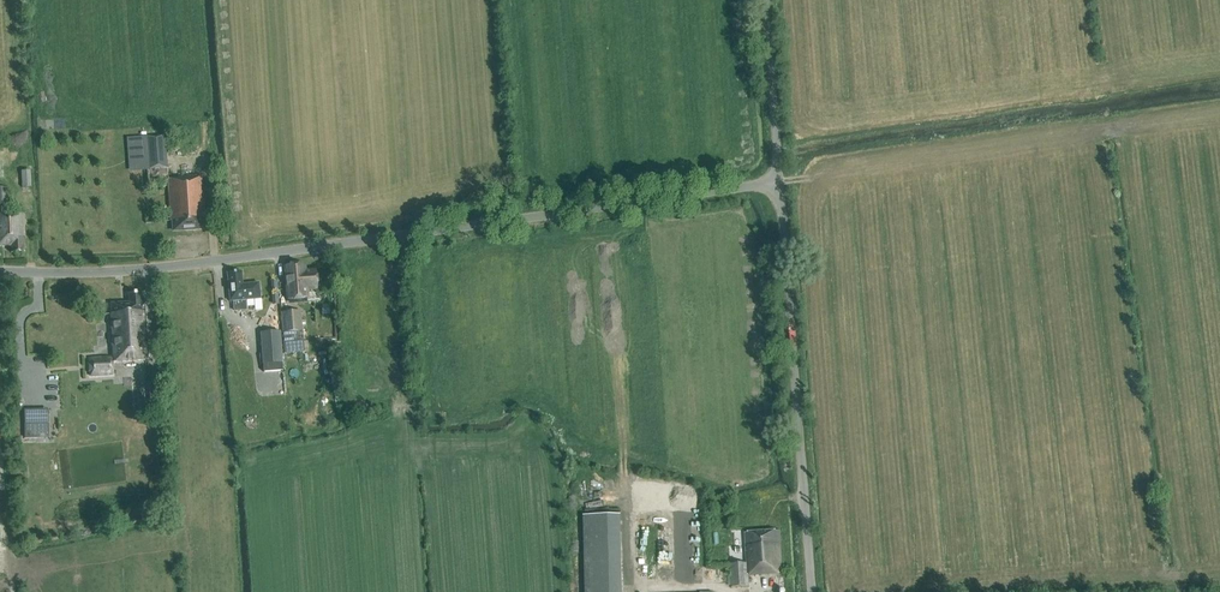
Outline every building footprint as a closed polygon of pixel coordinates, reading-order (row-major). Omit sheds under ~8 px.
[(201,229),(201,219),(204,219),(201,176),(178,177),(178,178),(167,179),(164,136),(128,138),(131,171),(145,170),(146,188),(167,187),(169,222),(172,221),(173,231),(201,229)] [(29,187),(29,170),(21,171),(22,187),(29,187)] [(23,237),(24,237),(23,213),(8,214),(7,188),(0,189),(0,246),(11,245),(12,253),(23,252),(23,237)] [(315,288),(314,272),(303,273),(303,266),(285,267),(288,300),(306,299),(305,289),(315,288)] [(245,300),(259,299),(258,283),(242,285),(241,272),(227,273),(229,302),(233,301),(234,311),(246,310),(245,300)] [(112,361),(147,359),(146,344),(144,344),(143,338),(146,338),(144,309),(141,309),(140,294),(129,294),(129,302),(111,304),(111,314),(109,314),(111,358),(88,359),(89,376),(113,374),(112,361)] [(272,304),(272,303),(252,305),(254,322),(275,319),(275,318),(279,317),(277,303),(272,304)] [(284,343),(303,341),(301,311),(282,313),(284,343)] [(283,371),(280,332),(261,333),(263,372),(283,371)] [(24,425),(24,438),(38,438),(38,424),(48,424),(48,410),(24,410),(24,425)] [(586,514),(588,591),(627,591),(625,513),(586,514)] [(782,574),(780,531),(745,533),(746,563),(731,564),(733,587),(749,586),(748,576),(782,574)] [(741,561),(740,553),(731,553),(731,561),(741,561)]
